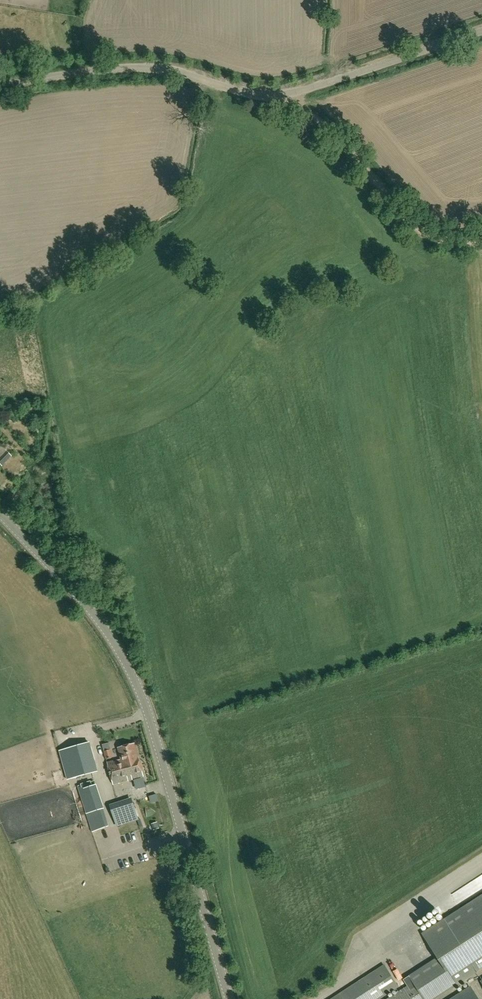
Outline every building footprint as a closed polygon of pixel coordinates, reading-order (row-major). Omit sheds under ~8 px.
[(11,456),(0,445),(0,465),(1,466),(11,456)] [(68,757),(62,758),(60,759),(66,779),(68,779),(74,777),(98,771),(92,749),(89,741),(67,748),(69,756),(68,756),(68,757)] [(138,756),(134,743),(118,747),(121,759),(107,762),(113,784),(143,775),(138,756)] [(106,759),(113,757),(111,750),(104,751),(106,759)] [(88,813),(104,808),(94,781),(78,787),(88,813)] [(141,825),(138,818),(131,800),(111,807),(117,826),(128,822),(130,828),(141,825)] [(101,809),(88,813),(94,832),(108,827),(101,809)] [(455,984),(456,985),(465,980),(481,969),(481,895),(422,933),(437,957),(404,980),(407,986),(387,998),(433,998),(455,984)] [(399,987),(385,964),(359,981),(331,998),(380,998),(399,987)] [(469,987),(450,998),(477,998),(469,987)]
